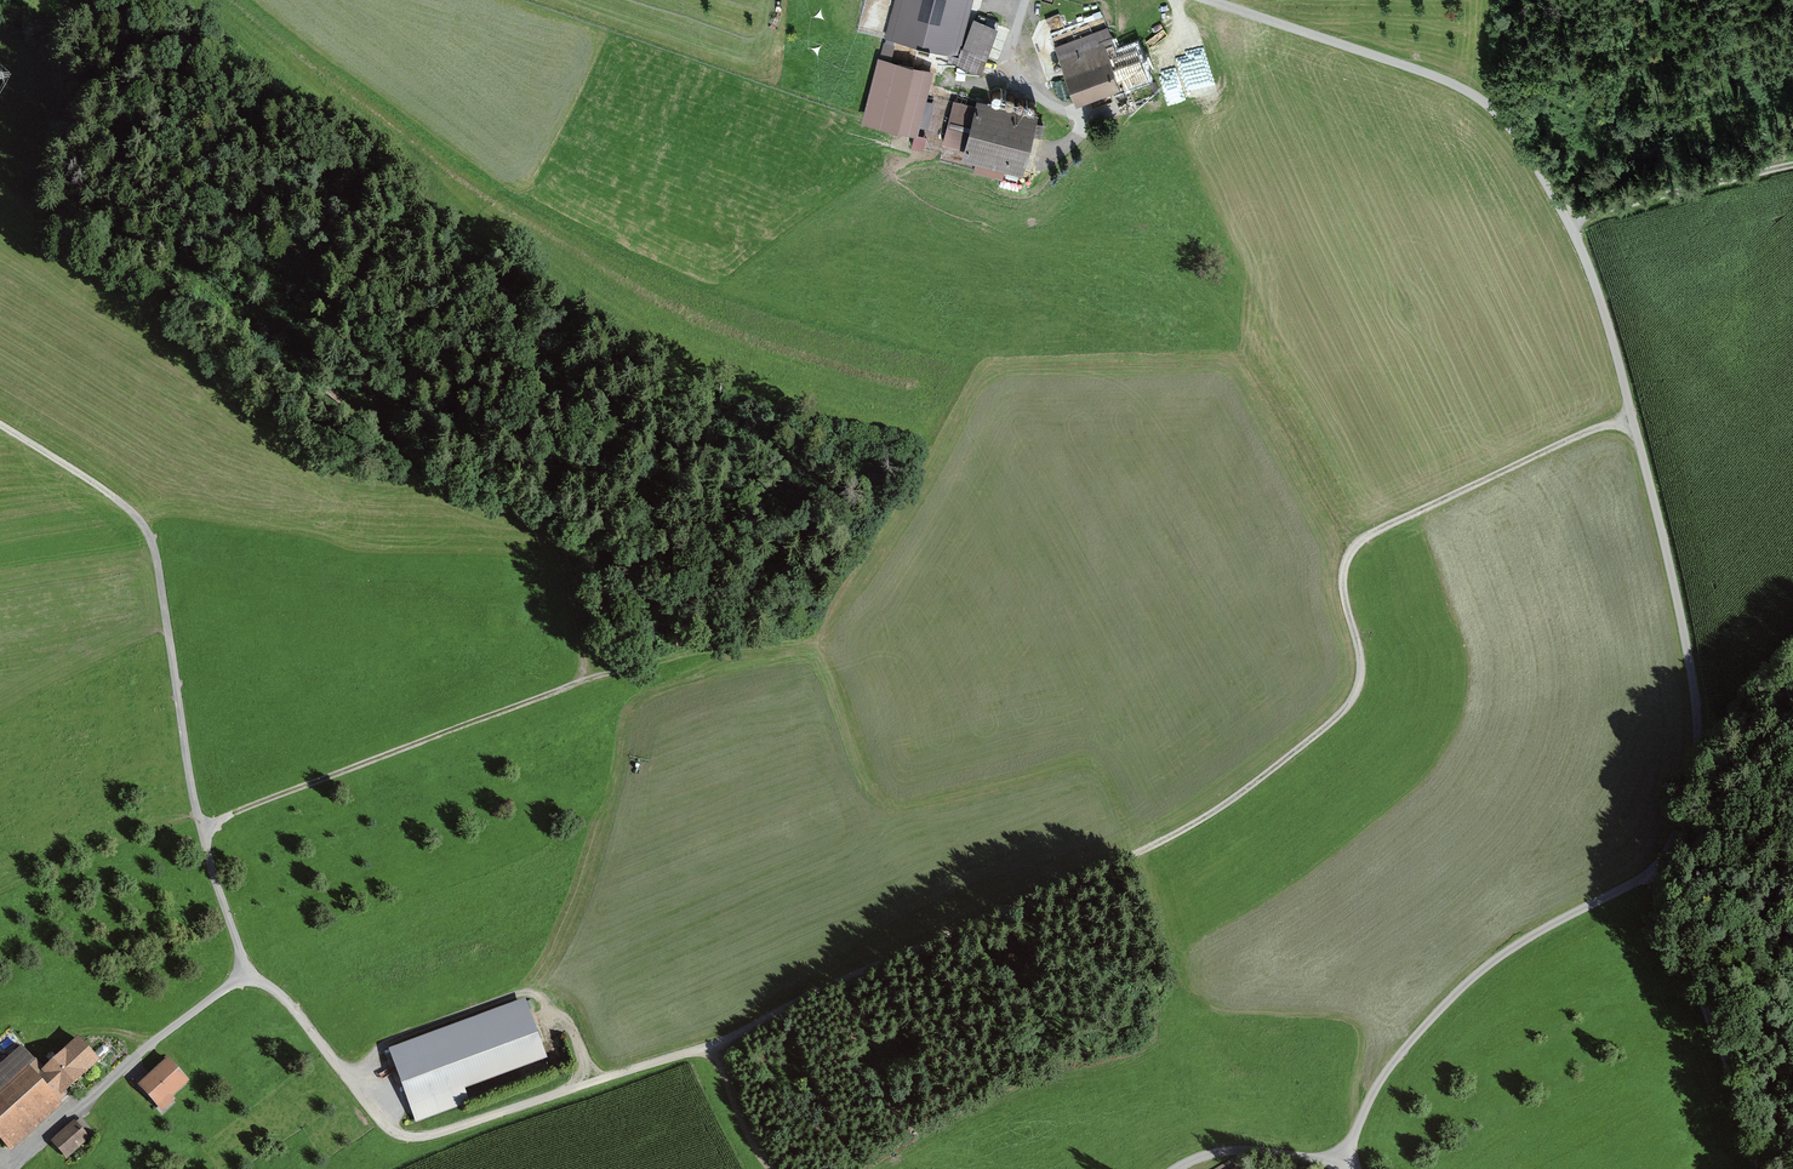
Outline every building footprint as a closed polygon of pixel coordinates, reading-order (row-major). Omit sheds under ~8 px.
[(890,36),(950,52),(964,0),(900,0),(890,36)] [(951,61),(990,75),(1006,30),(977,20),(967,49),(956,46),(951,61)] [(1061,53),(1078,100),(1168,69),(1159,41),(1123,54),(1116,33),(1061,53)] [(939,70),(887,58),(873,118),(925,130),(939,70)] [(1047,120),(959,102),(950,147),(1038,165),(1047,120)] [(925,148),(928,132),(916,130),(913,146),(925,148)] [(977,156),(974,168),(1005,176),(1008,164),(977,156)] [(550,1058),(529,999),(397,1047),(424,1121),(474,1103),(468,1087),(550,1058)] [(12,1150),(109,1062),(87,1037),(52,1068),(33,1048),(0,1077),(0,1137),(12,1150)] [(180,1058),(142,1088),(161,1112),(199,1082),(180,1058)] [(83,1121),(54,1146),(65,1159),(94,1134),(83,1121)]
